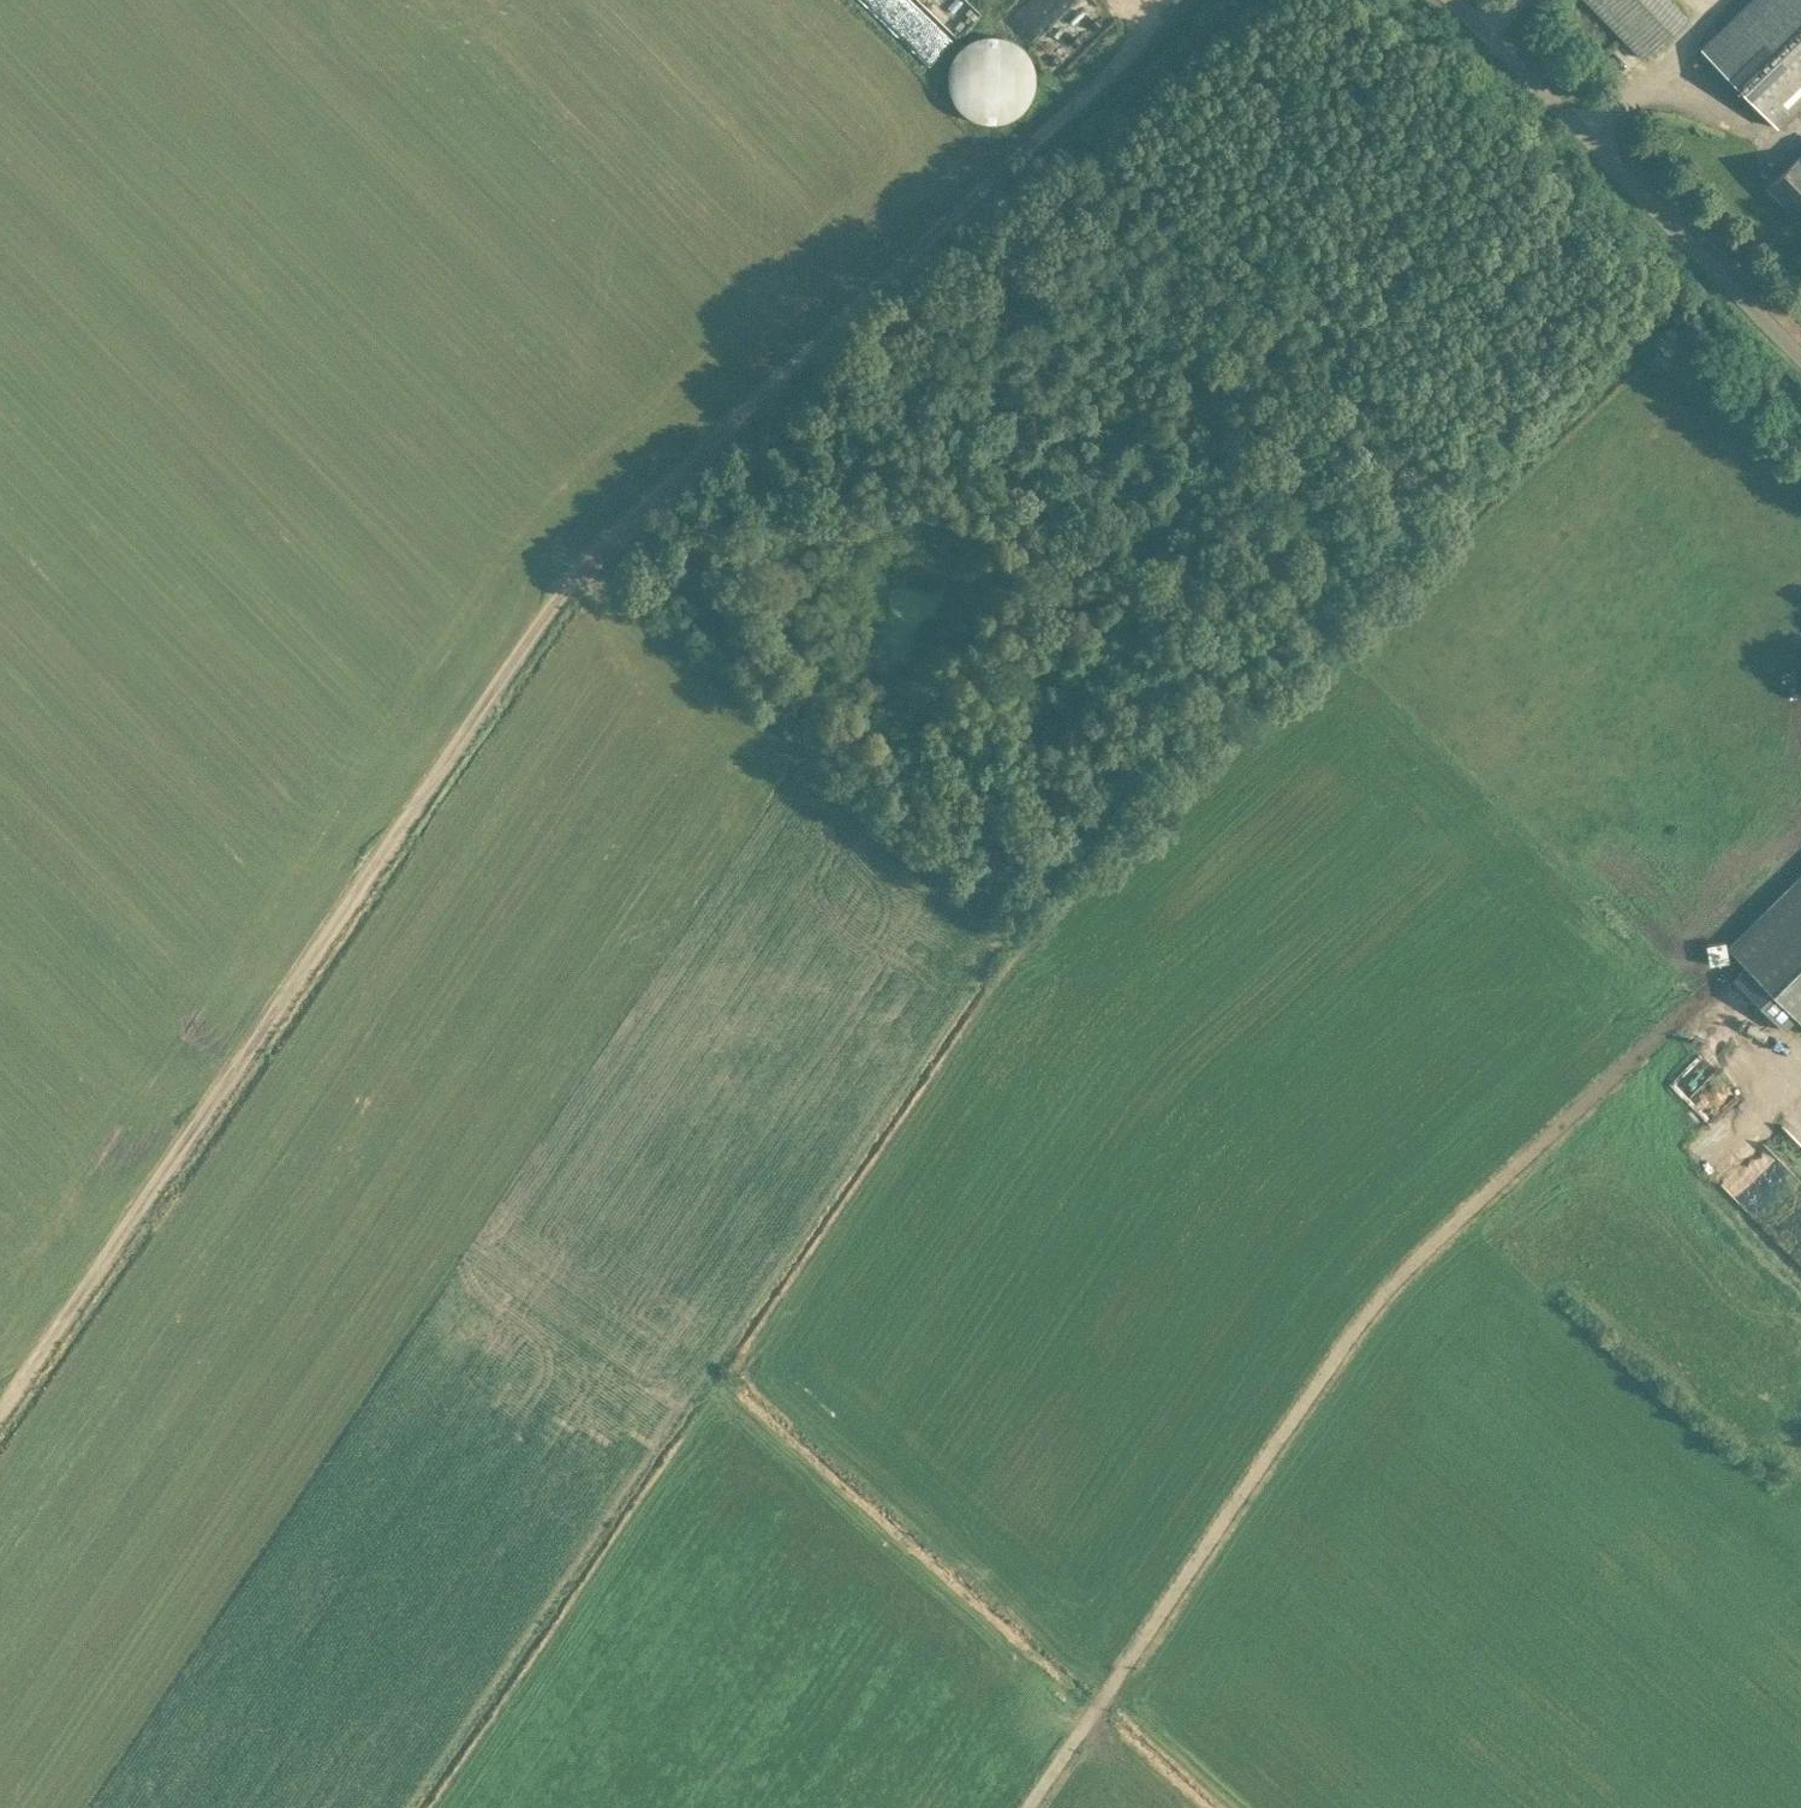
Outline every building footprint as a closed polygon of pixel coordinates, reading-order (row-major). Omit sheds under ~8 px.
[(917,57),(962,12),(950,0),(859,0),(917,57)] [(1672,0),(1588,0),(1644,58),(1687,15),(1672,0)] [(1800,102),(1800,0),(1752,0),(1701,49),(1776,126),(1800,102)] [(964,44),(963,45),(959,49),(957,51),(955,54),(953,58),(951,62),(950,66),(948,71),(947,79),(948,89),(951,96),(953,101),(956,106),(960,110),(963,113),(968,117),(976,120),(980,122),(984,123),(990,123),(994,123),(997,123),(1001,122),(1009,120),(1011,118),(1014,117),(1018,114),(1022,111),(1026,106),(1028,104),(1031,98),(1033,93),(1034,88),(1035,83),(1035,79),(1035,73),(1034,68),(1033,64),(1030,59),(1028,55),(1026,52),(1022,48),(1019,45),(1016,42),(1011,40),(1007,38),(1003,37),(998,36),(994,35),(988,35),(984,36),(980,37),(978,37),(974,39),(970,40),(967,43),(964,44)] [(1800,219),(1800,158),(1800,159),(1798,157),(1768,186),(1800,219)] [(1729,948),(1745,965),(1733,978),(1783,1029),(1796,1017),(1800,1022),(1800,877),(1729,948)] [(1752,1223),(1791,1185),(1747,1139),(1708,1177),(1752,1223)]
